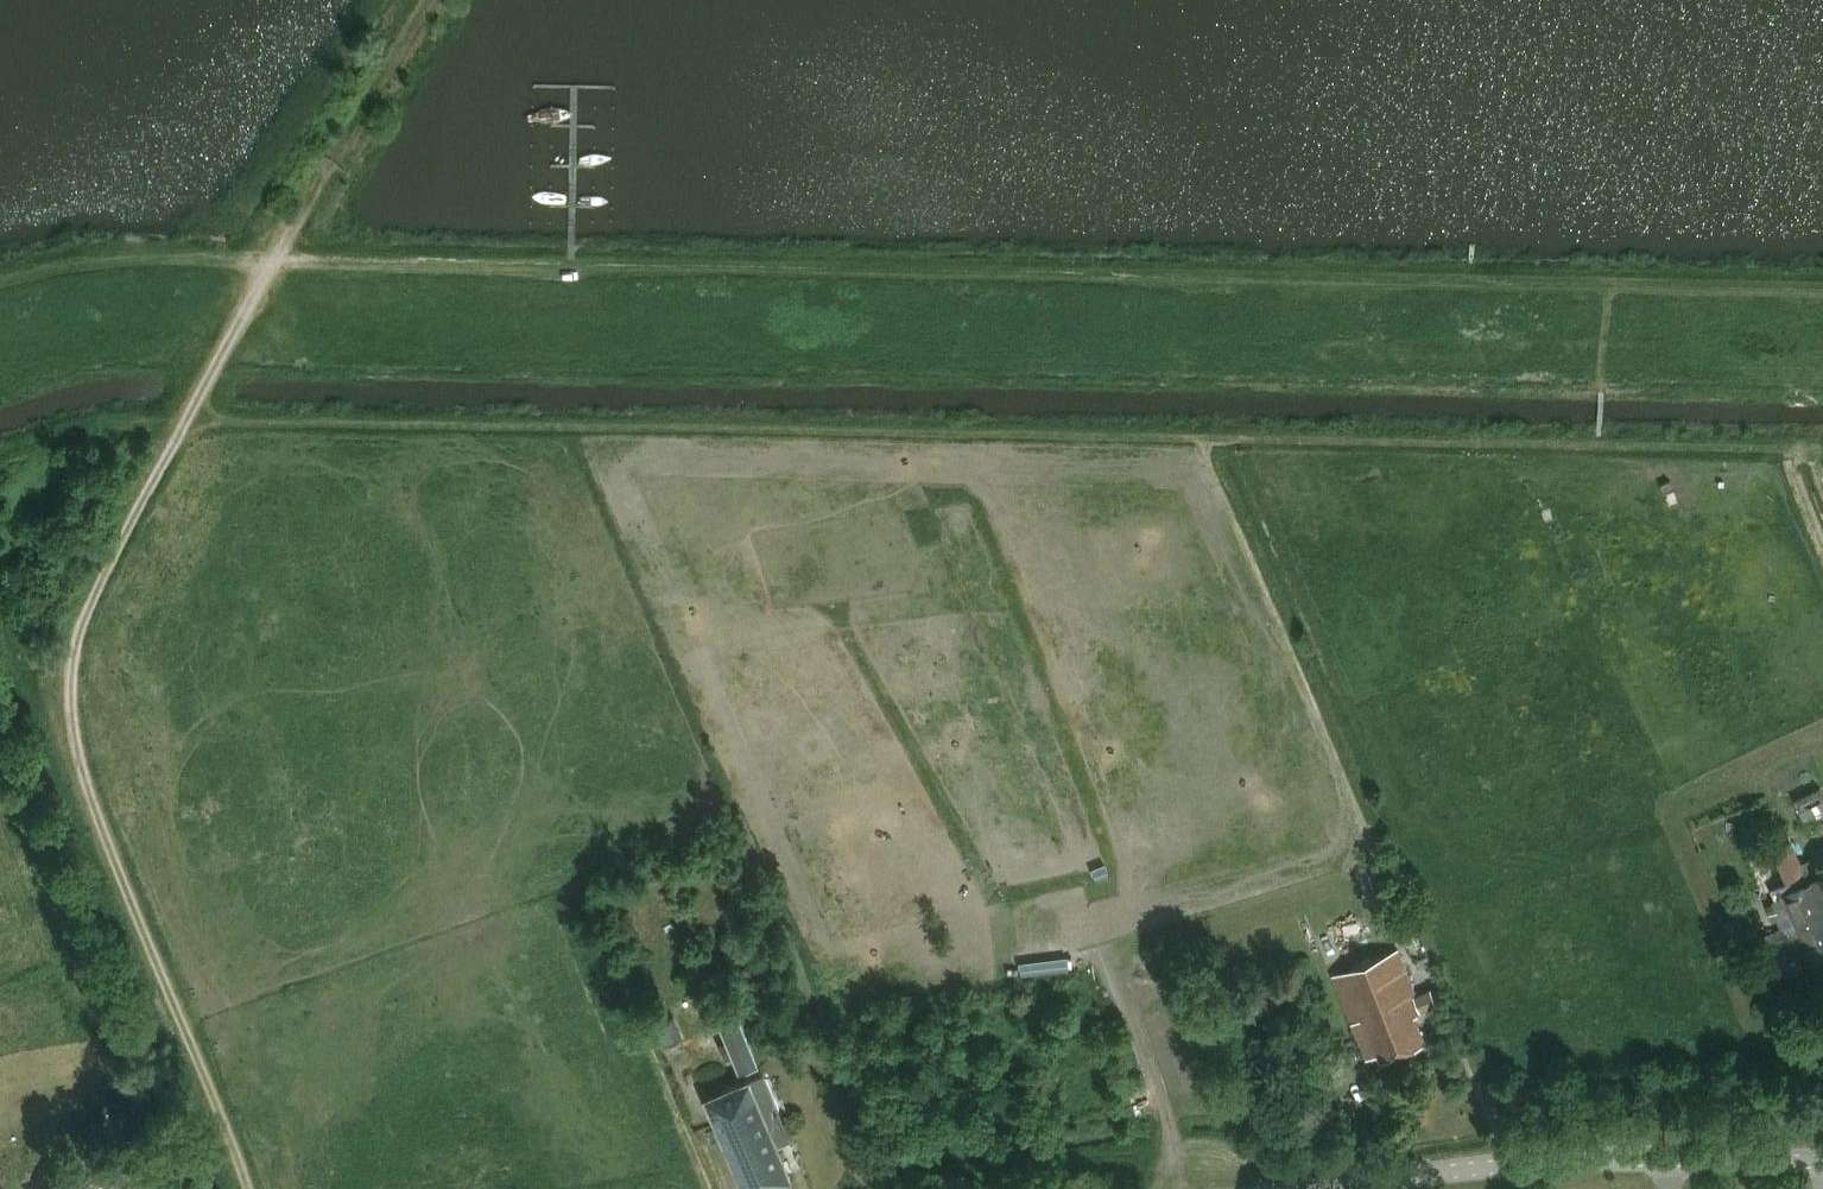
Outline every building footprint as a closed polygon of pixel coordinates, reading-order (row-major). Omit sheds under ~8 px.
[(1795,798),(1805,820),(1822,811),(1822,791),(1821,786),(1795,798)] [(1815,846),(1818,852),(1796,862),(1804,880),(1781,890),(1816,971),(1822,968),(1822,842),(1815,846)] [(1424,1012),(1438,1006),(1431,989),(1417,995),(1399,950),(1334,976),(1368,1063),(1380,1058),(1382,1064),(1427,1046),(1416,1019),(1426,1016),(1424,1012)] [(729,994),(711,1002),(727,1040),(720,1043),(727,1059),(734,1056),(741,1074),(760,1066),(729,994)] [(791,1138),(764,1072),(706,1097),(745,1188),(769,1188),(793,1179),(779,1144),(791,1138)]
